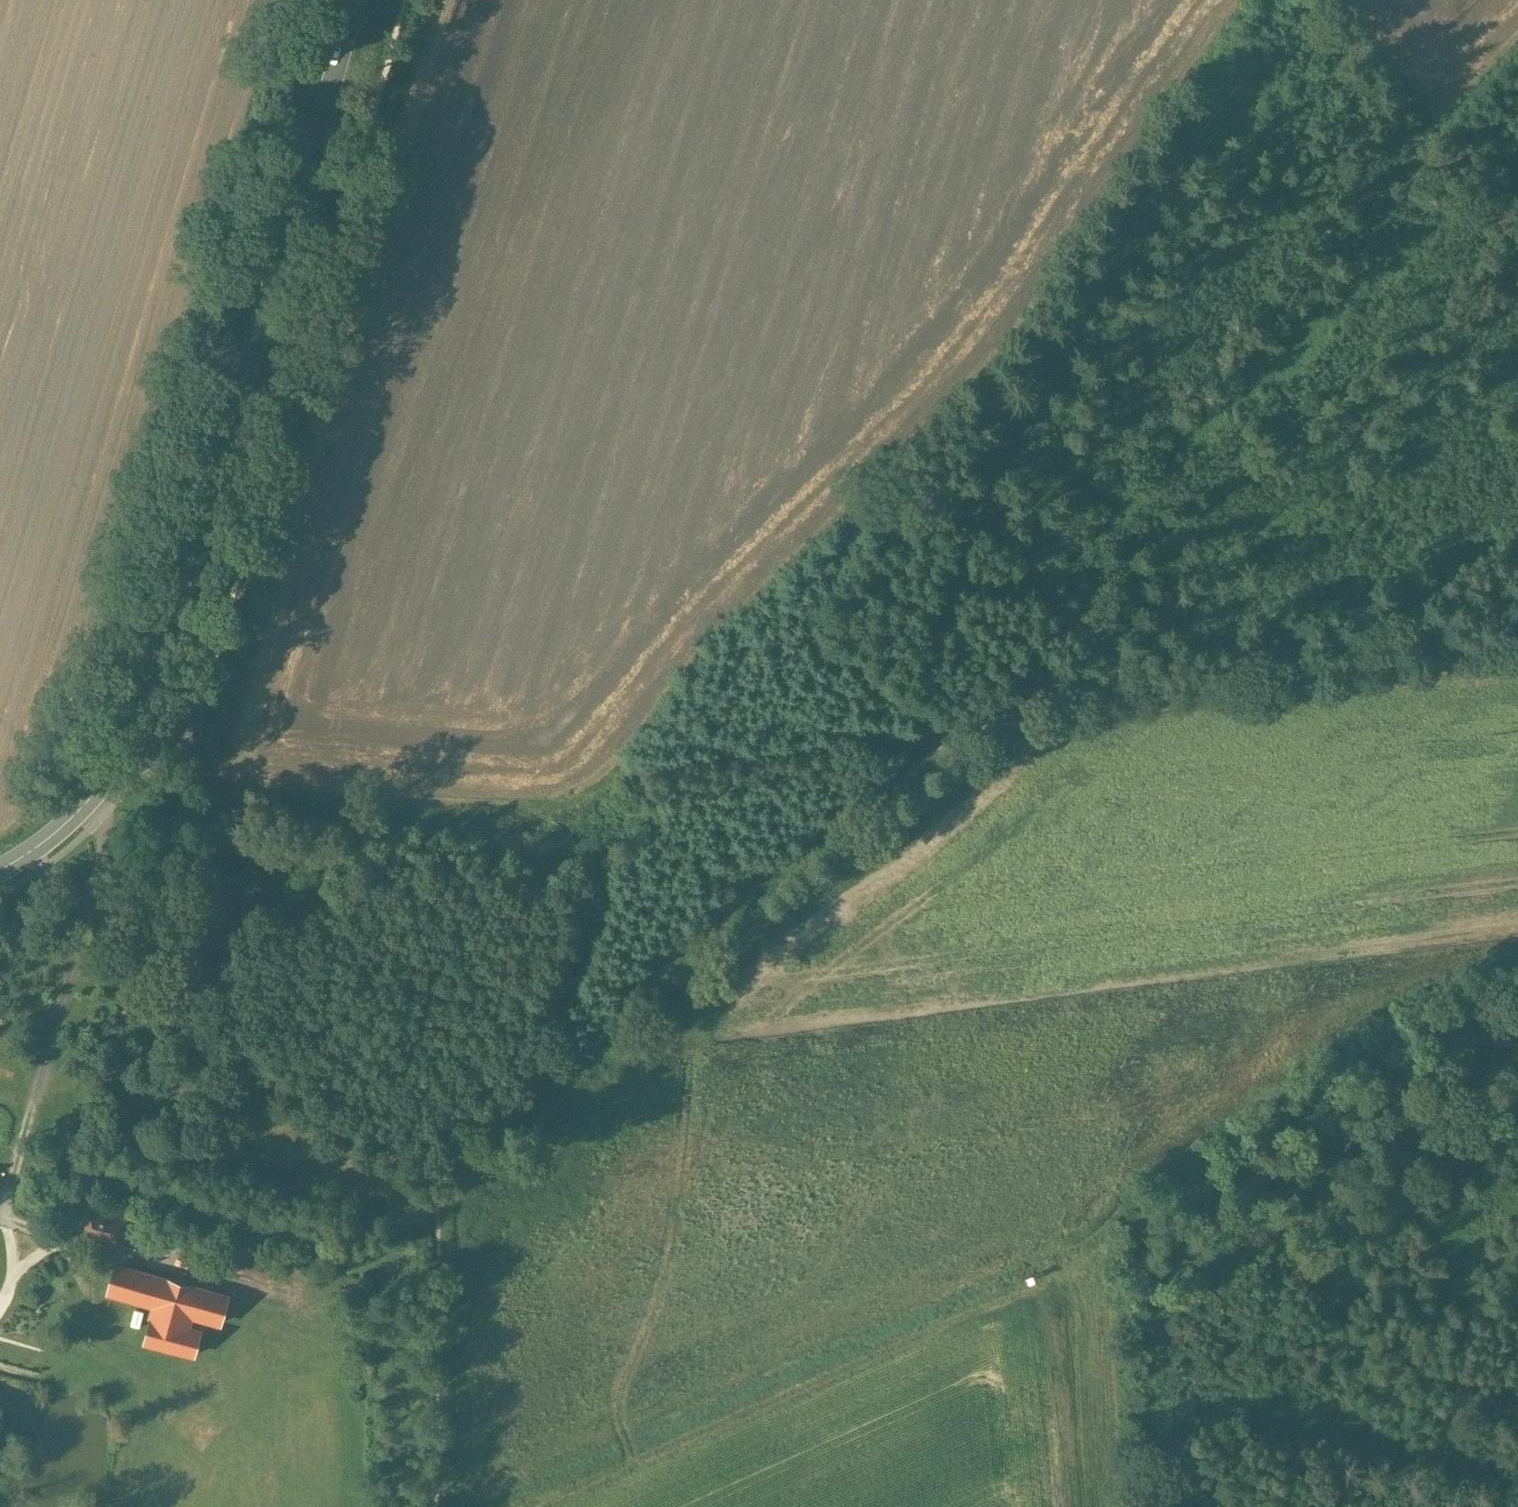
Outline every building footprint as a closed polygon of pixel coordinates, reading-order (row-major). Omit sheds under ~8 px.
[(128,1218),(88,1206),(80,1236),(120,1248),(128,1218)] [(228,1297),(116,1266),(109,1293),(156,1305),(146,1342),(194,1355),(200,1331),(188,1328),(191,1316),(204,1319),(220,1323),(223,1314),(242,1319),(247,1302),(228,1297)]
